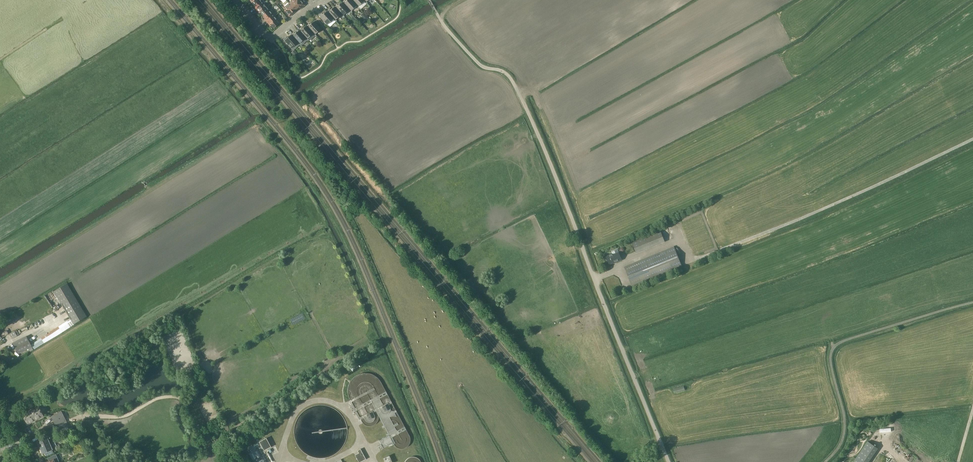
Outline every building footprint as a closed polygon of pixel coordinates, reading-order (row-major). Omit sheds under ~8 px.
[(264,3),(261,0),(255,0),(252,3),(255,7),(254,7),(256,10),(264,3)] [(293,0),(289,3),(296,11),(300,8),(301,9),(293,0)] [(301,9),(305,5),(301,0),(293,0),(301,9)] [(346,2),(345,0),(342,2),(342,3),(342,2),(349,10),(351,13),(352,12),(351,10),(357,5),(352,0),(348,0),(346,2)] [(357,5),(359,8),(360,7),(359,6),(364,1),(364,0),(352,0),(357,5)] [(342,2),(342,3),(338,6),(337,5),(335,7),(341,14),(344,17),(344,16),(343,15),(349,10),(342,2)] [(263,15),(269,10),(264,3),(256,10),(258,12),(259,11),(263,15)] [(296,11),(289,3),(285,7),(287,9),(285,11),(289,17),(296,11)] [(335,7),(331,11),(329,9),(327,11),(327,12),(327,11),(334,19),(336,22),(337,21),(336,19),(341,14),(335,7)] [(267,23),(275,16),(269,10),(263,15),(266,19),(265,20),(267,23)] [(327,11),(327,12),(323,15),(322,14),(319,16),(328,26),(329,25),(328,24),(334,19),(327,11)] [(280,23),(275,16),(267,23),(269,25),(270,24),(274,28),(280,23)] [(306,26),(307,26),(313,33),(315,36),(316,35),(315,34),(321,29),(314,21),(310,25),(309,24),(306,26)] [(305,38),(308,41),(309,40),(307,39),(313,33),(307,26),(303,30),(301,28),(299,30),(299,31),(305,38)] [(298,42),(300,45),(301,44),(300,43),(305,38),(299,31),(295,34),(294,33),(291,35),(298,42)] [(291,35),(287,39),(286,37),(283,39),(292,50),(293,49),(292,47),(298,42),(291,35)] [(660,230),(656,232),(661,244),(665,242),(660,230)] [(636,240),(632,242),(637,253),(641,252),(636,240)] [(674,246),(625,266),(633,286),(682,266),(674,246)] [(622,259),(619,252),(613,255),(612,254),(606,256),(609,264),(622,259)] [(67,283),(54,291),(74,324),(86,316),(67,283)] [(26,336),(13,343),(18,354),(29,348),(30,351),(33,350),(26,336)] [(348,389),(348,391),(348,394),(349,397),(350,399),(350,400),(349,401),(356,414),(357,413),(361,419),(362,421),(362,422),(363,423),(364,425),(366,425),(368,426),(370,426),(372,426),(373,426),(375,425),(376,423),(378,422),(378,420),(379,418),(379,417),(379,416),(384,425),(382,426),(383,428),(385,427),(388,433),(386,434),(387,436),(379,440),(381,444),(377,446),(379,449),(389,444),(393,442),(394,444),(395,446),(396,447),(398,448),(399,449),(401,449),(403,449),(405,448),(407,447),(408,446),(409,445),(410,443),(411,441),(411,439),(410,437),(410,436),(381,382),(380,380),(378,378),(376,376),(374,375),(372,374),(369,373),(366,373),(364,373),(361,374),(359,374),(356,376),(354,377),(352,379),(351,381),(349,384),(349,386),(348,389)] [(23,415),(28,424),(44,416),(39,406),(23,415)] [(61,411),(51,416),(56,426),(66,421),(61,411)] [(71,423),(58,430),(60,435),(69,430),(74,428),(71,423)] [(42,448),(42,449),(41,449),(42,453),(43,452),(44,453),(45,452),(47,455),(53,453),(52,449),(53,449),(52,448),(53,448),(52,445),(51,445),(48,439),(54,436),(51,431),(46,433),(48,437),(38,441),(41,447),(41,448),(42,448)] [(259,442),(264,450),(271,447),(266,438),(259,442)] [(366,459),(360,449),(358,450),(359,453),(355,455),(359,461),(361,461),(366,459)]
